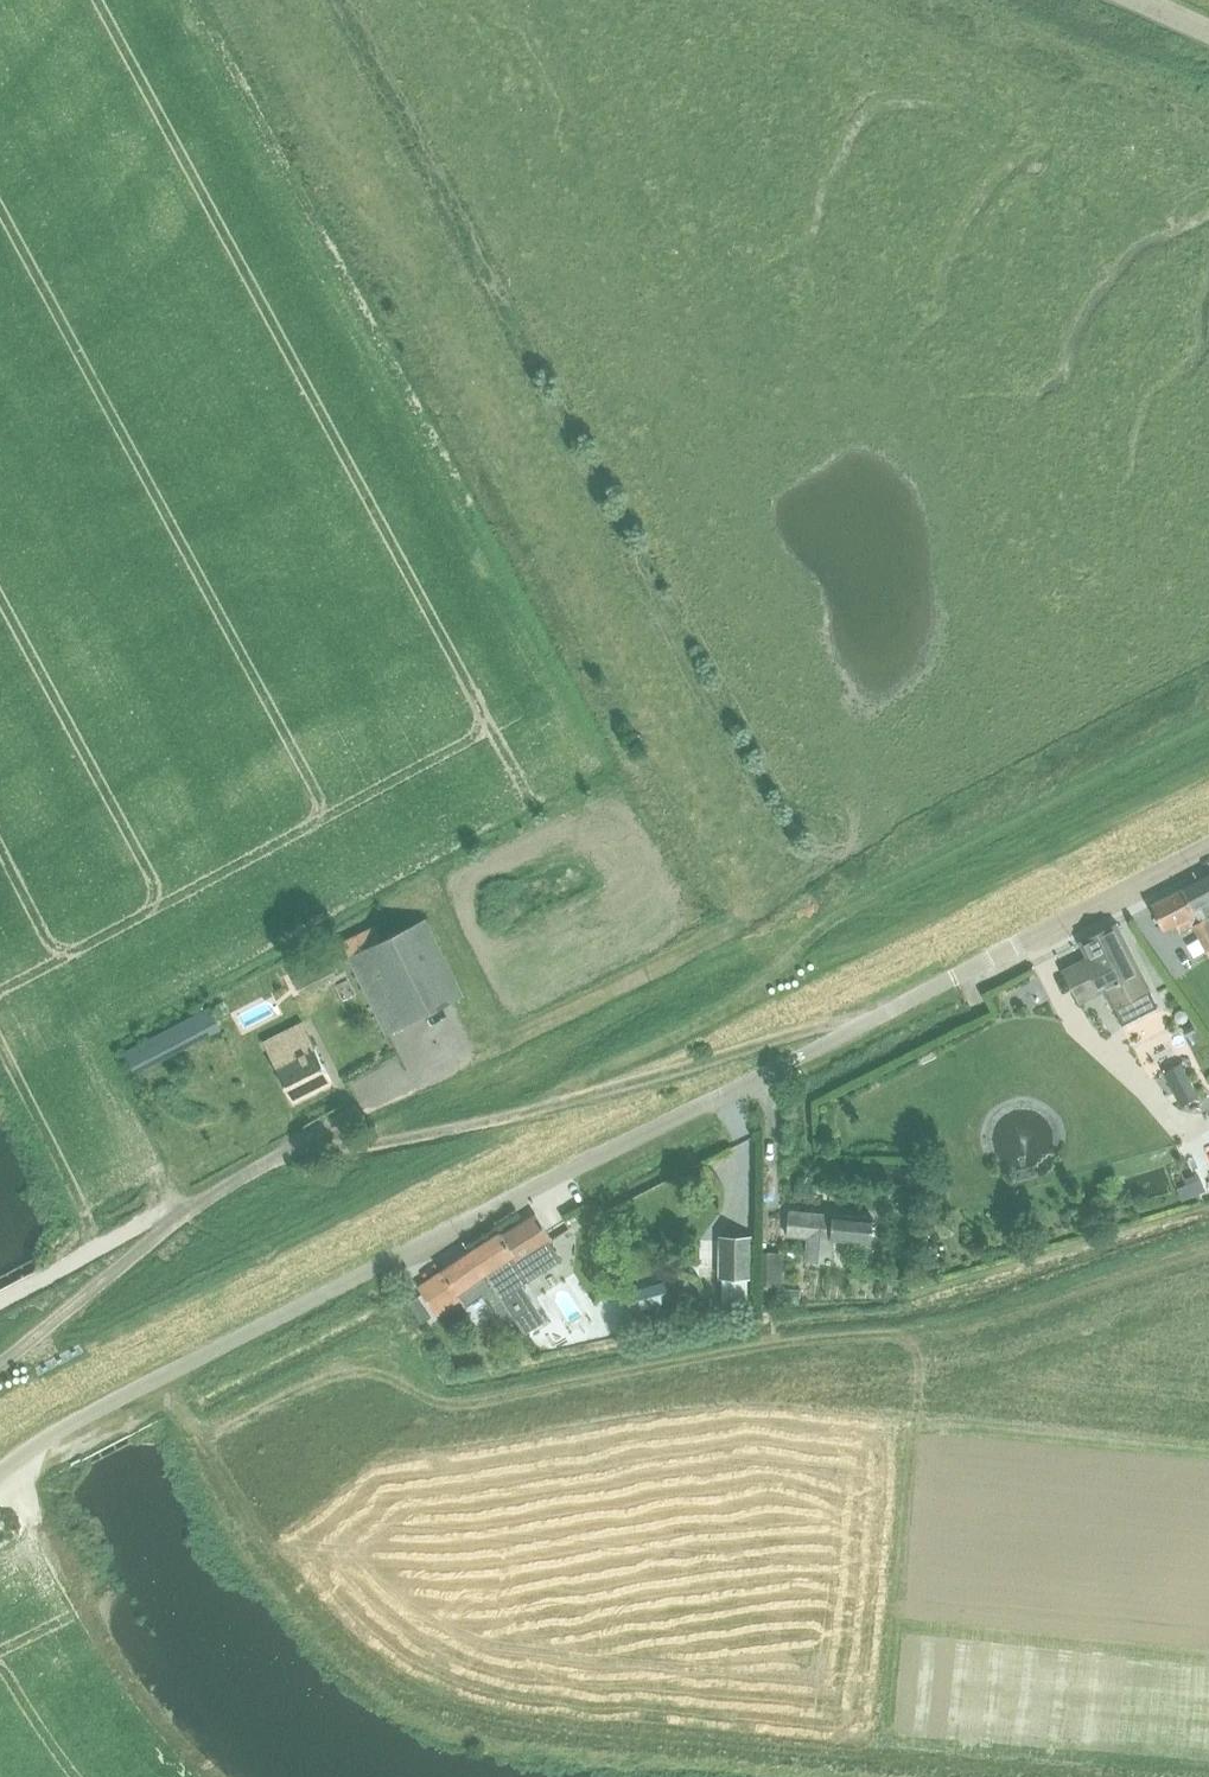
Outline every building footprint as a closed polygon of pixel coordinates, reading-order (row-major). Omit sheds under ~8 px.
[(1184,888),(1200,920),(1208,916),(1208,875),(1184,888)] [(1184,888),(1184,887),(1151,904),(1164,930),(1177,923),(1181,932),(1194,925),(1208,954),(1208,917),(1208,916),(1200,920),(1184,888)] [(377,926),(342,943),(349,957),(388,1034),(464,996),(426,919),(384,940),(377,926)] [(1159,1007),(1150,989),(1151,989),(1117,922),(1080,941),(1088,957),(1064,969),(1080,1002),(1105,990),(1123,1025),(1159,1007)] [(301,993),(341,974),(330,954),(291,973),(301,993)] [(210,1046),(226,1037),(211,1007),(124,1053),(136,1074),(205,1037),(210,1046)] [(1177,1012),(1176,1017),(1179,1021),(1183,1022),(1187,1019),(1188,1014),(1186,1010),(1181,1009),(1177,1012)] [(310,1029),(271,1046),(275,1055),(295,1101),(334,1084),(319,1049),(313,1037),(310,1029)] [(1190,1079),(1173,1088),(1181,1104),(1198,1096),(1190,1079)] [(1206,1193),(1201,1181),(1187,1186),(1192,1198),(1206,1193)] [(795,1185),(795,1198),(815,1199),(815,1186),(795,1185)] [(788,1235),(809,1237),(807,1260),(831,1262),(833,1238),(872,1242),(874,1218),(834,1214),(834,1217),(790,1211),(788,1235)] [(473,1251),(472,1252),(515,1317),(526,1334),(546,1322),(523,1286),(529,1282),(527,1279),(559,1259),(549,1244),(554,1241),(538,1214),(503,1235),(501,1233),(473,1251)] [(753,1237),(722,1237),(720,1279),(733,1279),(739,1279),(749,1280),(752,1280),(753,1237)] [(764,1249),(763,1285),(783,1285),(783,1250),(764,1249)] [(444,1271),(420,1286),(436,1312),(460,1296),(468,1307),(485,1296),(503,1325),(515,1317),(472,1252),(444,1271)] [(733,1279),(733,1298),(749,1299),(749,1280),(739,1279),(733,1279)] [(666,1283),(629,1293),(634,1312),(671,1302),(666,1283)] [(432,1318),(418,1299),(410,1305),(424,1324),(432,1318)]
